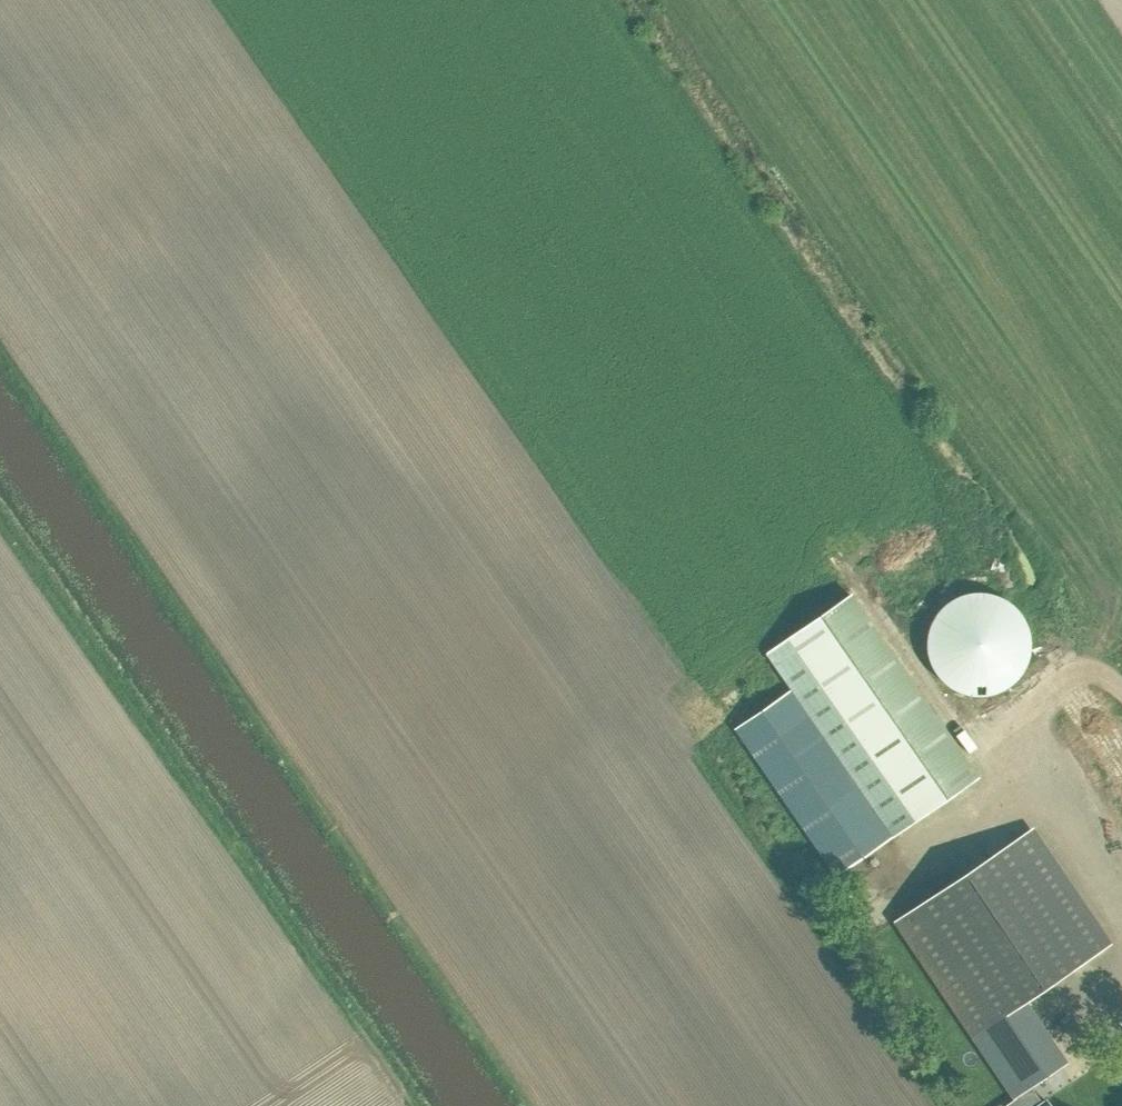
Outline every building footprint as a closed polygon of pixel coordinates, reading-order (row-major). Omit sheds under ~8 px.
[(965,695),(980,696),(994,694),(1008,687),(1019,678),(1026,665),(1030,651),(1030,636),(1025,622),(1017,610),(1006,600),(992,594),(977,593),(963,595),(950,602),(939,611),(931,624),(927,638),(927,653),(932,667),(940,679),(951,689),(965,695)] [(892,837),(977,778),(850,595),(765,654),(790,690),(789,692),(734,729),(836,877),(890,839),(892,837)] [(1029,830),(896,920),(974,1036),(1024,1002),(1025,1002),(1108,946),(1029,830)] [(974,1036),(1016,1098),(1017,1100),(1021,1105),(1049,1105),(1046,1101),(1042,1104),(1030,1088),(1066,1064),(1024,1002),(974,1036)]
